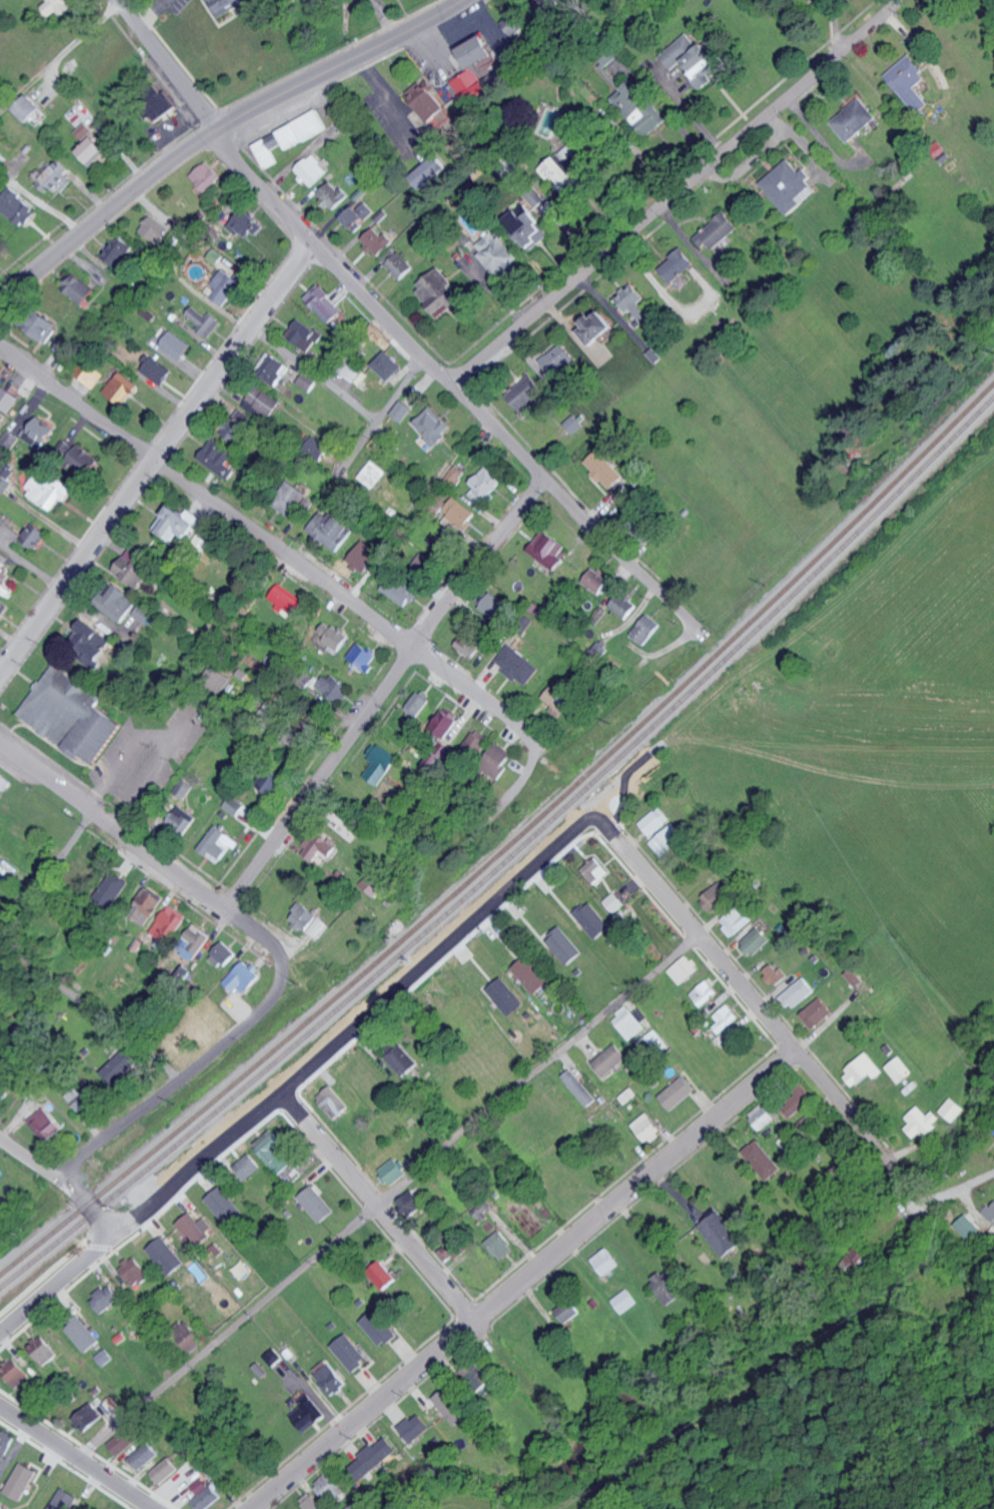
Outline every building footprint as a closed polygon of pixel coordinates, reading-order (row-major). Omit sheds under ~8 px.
[(51,16),(59,10),(63,15),(73,8),(68,0),(50,0),(51,1),(44,5),(51,16)] [(251,1),(250,0),(210,0),(218,17),(251,1)] [(502,23),(515,36),(531,21),(519,7),(502,23)] [(673,70),(683,62),(704,89),(716,80),(712,75),(726,64),(708,41),(701,46),(690,32),(661,55),(673,70)] [(460,48),(471,69),(452,80),(460,96),(465,93),(471,103),(493,91),(484,74),(506,62),(505,61),(503,63),(487,34),(460,48)] [(888,73),(918,113),(931,103),(918,86),(930,77),(912,54),(888,73)] [(613,98),(645,134),(652,127),(653,127),(664,118),(631,81),(613,98)] [(161,93),(157,87),(141,98),(155,121),(176,107),(165,90),(161,93)] [(43,107),(28,93),(14,108),(29,122),(43,107)] [(851,143),(880,116),(862,96),(833,123),(851,143)] [(545,105),(541,126),(565,130),(569,109),(545,105)] [(279,126),(287,147),(328,132),(321,111),(279,126)] [(78,149),(91,166),(109,153),(86,122),(73,131),(83,145),(78,149)] [(279,162),(268,138),(254,144),(266,168),(279,162)] [(329,171),(312,153),(294,169),(311,187),(329,171)] [(449,167),(438,154),(411,178),(422,190),(449,167)] [(53,184),(62,192),(72,181),(66,175),(70,170),(54,156),(34,179),(47,191),(53,184)] [(817,183),(804,169),(802,171),(791,158),(762,182),(790,215),(804,203),(800,198),(817,183)] [(190,176),(206,193),(222,178),(207,160),(190,176)] [(317,194),(334,212),(349,197),(333,179),(317,194)] [(38,208),(10,186),(0,200),(0,208),(25,226),(38,208)] [(376,210),(363,199),(345,220),(357,231),(376,210)] [(533,250),(551,233),(524,203),(505,221),(533,250)] [(262,226),(244,209),(228,226),(238,235),(242,230),(251,238),(262,226)] [(707,243),(714,251),(741,226),(727,210),(696,238),(704,246),(707,243)] [(162,221),(149,214),(139,232),(163,245),(177,220),(166,214),(162,221)] [(378,257),(395,241),(387,233),(384,237),(374,227),(361,239),(378,257)] [(480,254),(504,280),(516,269),(512,265),(520,258),(495,229),(478,244),(484,251),(480,254)] [(105,257),(122,268),(135,247),(119,236),(105,257)] [(673,283),(697,264),(685,248),(661,267),(673,283)] [(415,269),(402,252),(387,263),(400,280),(415,269)] [(212,283),(217,287),(211,295),(225,306),(246,281),(227,265),(212,283)] [(439,318),(467,299),(444,265),(416,284),(439,318)] [(84,305),(97,290),(72,270),(60,285),(84,305)] [(652,315),(641,302),(647,297),(634,282),(616,297),(631,314),(629,316),(638,327),(652,315)] [(317,284),(304,299),(331,324),(344,310),(317,284)] [(205,308),(202,312),(193,305),(186,314),(201,325),(197,330),(208,338),(221,320),(205,308)] [(580,331),(593,346),(617,326),(602,308),(584,323),(586,325),(580,331)] [(28,327),(46,342),(60,326),(42,311),(28,327)] [(286,337),(312,352),(323,333),(298,317),(286,337)] [(193,344),(170,331),(161,347),(183,360),(193,344)] [(79,347),(64,337),(55,348),(70,359),(79,347)] [(578,358),(564,341),(541,361),(555,377),(578,358)] [(390,381),(403,367),(386,350),(373,364),(390,381)] [(164,385),(174,370),(153,356),(143,371),(164,385)] [(287,365),(272,357),(262,377),(280,386),(286,374),(283,373),(287,365)] [(362,369),(348,359),(340,372),(354,382),(362,369)] [(124,407),(140,384),(121,370),(105,393),(124,407)] [(310,392),(319,379),(306,370),(297,383),(310,392)] [(550,399),(536,375),(509,391),(523,415),(550,399)] [(15,413),(24,397),(5,385),(0,392),(0,404),(15,413)] [(284,402),(268,391),(257,406),(274,417),(284,402)] [(391,413),(402,422),(413,408),(402,399),(391,413)] [(23,436),(43,450),(59,428),(27,405),(18,417),(30,425),(23,436)] [(454,428),(433,406),(415,422),(428,436),(425,438),(434,447),(454,428)] [(574,435),(588,423),(578,412),(565,424),(574,435)] [(239,443),(250,425),(239,418),(227,436),(239,443)] [(315,462),(319,456),(325,460),(332,448),(315,436),(303,454),(315,462)] [(228,465),(236,454),(214,438),(199,458),(230,481),(237,471),(228,465)] [(611,490),(626,477),(609,457),(613,453),(605,444),(585,462),(611,490)] [(360,477),(375,489),(389,471),(374,460),(360,477)] [(467,471),(456,464),(446,480),(456,487),(467,471)] [(506,481),(491,464),(470,482),(475,488),(469,493),(479,505),(506,481)] [(26,491),(56,511),(66,497),(71,501),(79,489),(44,465),(26,491)] [(274,505),(291,516),(306,491),(290,481),(274,505)] [(634,502),(625,490),(615,498),(624,510),(634,502)] [(460,535),(477,512),(454,496),(446,509),(451,512),(443,523),(460,535)] [(190,538),(202,520),(174,501),(156,528),(176,542),(182,533),(190,538)] [(307,529),(337,552),(353,531),(323,508),(307,529)] [(35,516),(18,532),(34,549),(51,534),(35,516)] [(196,543),(212,552),(221,536),(204,527),(196,543)] [(568,544),(544,530),(530,553),(559,570),(565,558),(561,556),(568,544)] [(365,574),(381,553),(363,539),(347,560),(365,574)] [(114,573),(143,589),(154,571),(137,561),(140,555),(128,549),(114,573)] [(12,557),(0,550),(0,576),(12,557)] [(604,593),(611,579),(591,569),(584,584),(604,593)] [(11,596),(16,589),(7,582),(12,576),(7,573),(0,582),(0,588),(11,596)] [(382,591),(410,607),(421,587),(416,584),(412,590),(390,578),(382,591)] [(294,617),(305,602),(281,585),(270,599),(294,617)] [(99,607),(125,623),(139,601),(120,590),(114,600),(107,595),(99,607)] [(612,606),(630,620),(640,607),(622,592),(612,606)] [(486,613),(506,619),(511,599),(491,593),(486,613)] [(0,598),(0,619),(10,608),(0,598)] [(151,625),(156,616),(139,606),(134,616),(151,625)] [(647,646),(664,624),(649,612),(632,634),(647,646)] [(100,659),(114,643),(85,617),(71,633),(100,659)] [(351,634),(334,626),(326,642),(343,650),(351,634)] [(478,657),(486,638),(466,629),(458,648),(478,657)] [(371,672),(375,665),(372,664),(378,654),(358,642),(348,658),(371,672)] [(527,687),(543,670),(511,642),(496,659),(527,687)] [(126,723),(96,705),(102,695),(52,664),(19,717),(84,758),(85,755),(100,765),(126,723)] [(233,678),(215,666),(206,680),(224,692),(233,678)] [(316,690),(343,702),(351,685),(323,673),(316,690)] [(542,701),(570,720),(581,705),(553,685),(542,701)] [(462,717),(446,707),(433,727),(448,737),(462,717)] [(477,761),(491,741),(476,730),(462,751),(477,761)] [(364,775),(378,786),(399,758),(378,742),(366,756),(374,763),(364,775)] [(482,773),(502,781),(515,752),(495,743),(482,773)] [(261,790),(279,795),(285,775),(267,769),(261,790)] [(2,787),(8,778),(0,772),(0,785),(2,787)] [(175,791),(186,799),(196,786),(185,778),(175,791)] [(226,806),(239,816),(247,806),(233,796),(226,806)] [(165,828),(178,835),(181,830),(189,834),(199,816),(177,805),(165,828)] [(651,836),(671,820),(660,807),(640,823),(651,836)] [(687,840),(677,824),(651,840),(660,856),(687,840)] [(201,849),(223,865),(240,840),(218,825),(201,849)] [(301,852),(323,868),(338,846),(316,831),(301,852)] [(610,871),(596,857),(582,870),(596,885),(610,871)] [(360,885),(375,898),(390,881),(376,868),(360,885)] [(110,896),(128,897),(129,879),(111,878),(110,896)] [(711,913),(731,897),(719,882),(699,897),(711,913)] [(166,899),(147,885),(132,905),(137,908),(133,914),(147,925),(166,899)] [(576,912),(595,940),(611,929),(593,901),(576,912)] [(170,944),(189,917),(172,904),(152,931),(170,944)] [(290,924),(319,938),(328,919),(298,905),(290,924)] [(719,919),(729,936),(751,922),(741,905),(719,919)] [(179,950),(198,961),(213,934),(194,923),(179,950)] [(584,952),(561,927),(546,941),(569,966),(584,952)] [(751,957),(770,939),(758,927),(740,944),(751,957)] [(209,956),(222,969),(237,954),(225,941),(209,956)] [(699,968),(687,954),(668,971),(681,985),(699,968)] [(513,969),(537,995),(550,983),(526,957),(513,969)] [(226,980),(244,997),(262,977),(244,960),(226,980)] [(785,978),(774,962),(761,971),(772,987),(785,978)] [(854,986),(861,981),(852,969),(845,974),(854,986)] [(791,1009),(816,992),(805,977),(780,994),(791,1009)] [(526,1004),(502,978),(488,991),(512,1017),(526,1004)] [(718,992),(707,979),(690,994),(701,1008),(718,992)] [(833,1013),(821,997),(799,1013),(812,1030),(833,1013)] [(713,1027),(719,1035),(739,1017),(727,1004),(713,1016),(719,1022),(713,1027)] [(612,1020),(628,1041),(644,1028),(628,1008),(612,1020)] [(627,1057),(614,1043),(592,1064),(604,1078),(627,1057)] [(418,1064),(401,1045),(386,1058),(403,1078),(418,1064)] [(100,1070),(115,1086),(139,1063),(124,1048),(100,1070)] [(876,1079),(885,1071),(867,1053),(843,1075),(855,1088),(871,1073),(876,1079)] [(913,1075),(902,1056),(887,1065),(898,1084),(913,1075)] [(596,1101),(573,1068),(563,1075),(586,1108),(596,1101)] [(697,1089),(684,1075),(659,1097),(672,1112),(697,1089)] [(86,1090),(80,1086),(69,1102),(85,1113),(101,1089),(91,1083),(86,1090)] [(351,1109),(332,1086),(317,1098),(336,1121),(351,1109)] [(951,1122),(963,1108),(951,1098),(939,1111),(951,1122)] [(776,1121),(767,1106),(750,1115),(758,1130),(776,1121)] [(919,1133),(923,1137),(941,1120),(932,1111),(927,1116),(917,1106),(905,1118),(911,1125),(906,1130),(914,1138),(919,1133)] [(28,1122),(49,1143),(63,1128),(42,1108),(28,1122)] [(632,1124),(647,1144),(663,1132),(648,1112),(632,1124)] [(277,1147),(284,1141),(274,1130),(255,1147),(279,1174),(292,1163),(277,1147)] [(765,1181),(780,1171),(759,1139),(744,1149),(765,1181)] [(263,1167),(250,1153),(234,1166),(247,1181),(263,1167)] [(409,1175),(398,1158),(381,1168),(391,1186),(409,1175)] [(299,1199),(322,1224),(337,1211),(313,1185),(299,1199)] [(244,1212),(221,1186),(205,1199),(228,1226),(244,1212)] [(398,1201),(414,1219),(427,1208),(411,1190),(398,1201)] [(722,1260),(743,1245),(718,1211),(698,1225),(722,1260)] [(216,1229),(205,1217),(200,1221),(191,1212),(177,1224),(197,1247),(216,1229)] [(502,1262),(516,1249),(499,1231),(485,1243),(502,1262)] [(146,1249),(169,1275),(184,1262),(161,1236),(146,1249)] [(620,1267),(610,1248),(592,1258),(603,1277),(620,1267)] [(134,1288),(150,1276),(134,1254),(118,1266),(134,1288)] [(385,1293),(400,1282),(385,1260),(370,1271),(385,1293)] [(669,1269),(650,1279),(665,1306),(683,1296),(669,1269)] [(89,1300),(102,1313),(121,1295),(108,1282),(89,1300)] [(638,1305),(630,1289),(613,1298),(621,1314),(638,1305)] [(555,1310),(565,1325),(581,1314),(571,1299),(555,1310)] [(361,1321),(383,1347),(398,1334),(376,1308),(361,1321)] [(85,1352),(99,1340),(79,1316),(65,1328),(85,1352)] [(188,1350),(201,1341),(188,1322),(175,1331),(188,1350)] [(332,1345),(353,1371),(369,1359),(347,1332),(332,1345)] [(38,1364),(56,1356),(50,1341),(45,1343),(42,1336),(28,1342),(38,1364)] [(264,1356),(273,1367),(283,1358),(274,1347),(264,1356)] [(113,1359),(107,1349),(95,1356),(101,1367),(113,1359)] [(28,1377),(13,1357),(0,1367),(0,1371),(14,1388),(28,1377)] [(334,1395),(348,1382),(326,1358),(312,1371),(334,1395)] [(458,1426),(471,1415),(446,1388),(434,1399),(458,1426)] [(299,1401),(288,1409),(290,1413),(311,1399),(305,1390),(296,1396),(299,1401)] [(106,1414),(119,1408),(113,1396),(101,1402),(106,1414)] [(301,1427),(323,1412),(314,1398),(291,1414),(301,1427)] [(101,1413),(88,1402),(72,1420),(85,1431),(101,1413)] [(436,1433),(420,1412),(400,1427),(416,1447),(436,1433)] [(118,1455),(141,1437),(131,1424),(107,1442),(118,1455)] [(14,1435),(0,1429),(0,1449),(8,1452),(14,1435)] [(401,1454),(391,1436),(353,1457),(363,1476),(401,1454)] [(129,1458),(140,1470),(159,1453),(148,1441),(129,1458)] [(161,1484),(179,1468),(169,1456),(151,1473),(161,1484)] [(38,1470),(21,1461),(5,1491),(22,1501),(38,1470)] [(326,1496),(339,1483),(329,1471),(315,1485),(326,1496)] [(207,1485),(202,1478),(191,1486),(196,1493),(207,1485)] [(199,1508),(208,1508),(222,1494),(210,1484),(193,1503),(199,1508)] [(77,1495),(61,1486),(48,1508),(69,1508),(77,1495)] [(313,1496),(303,1505),(306,1508),(325,1508),(313,1496)]
